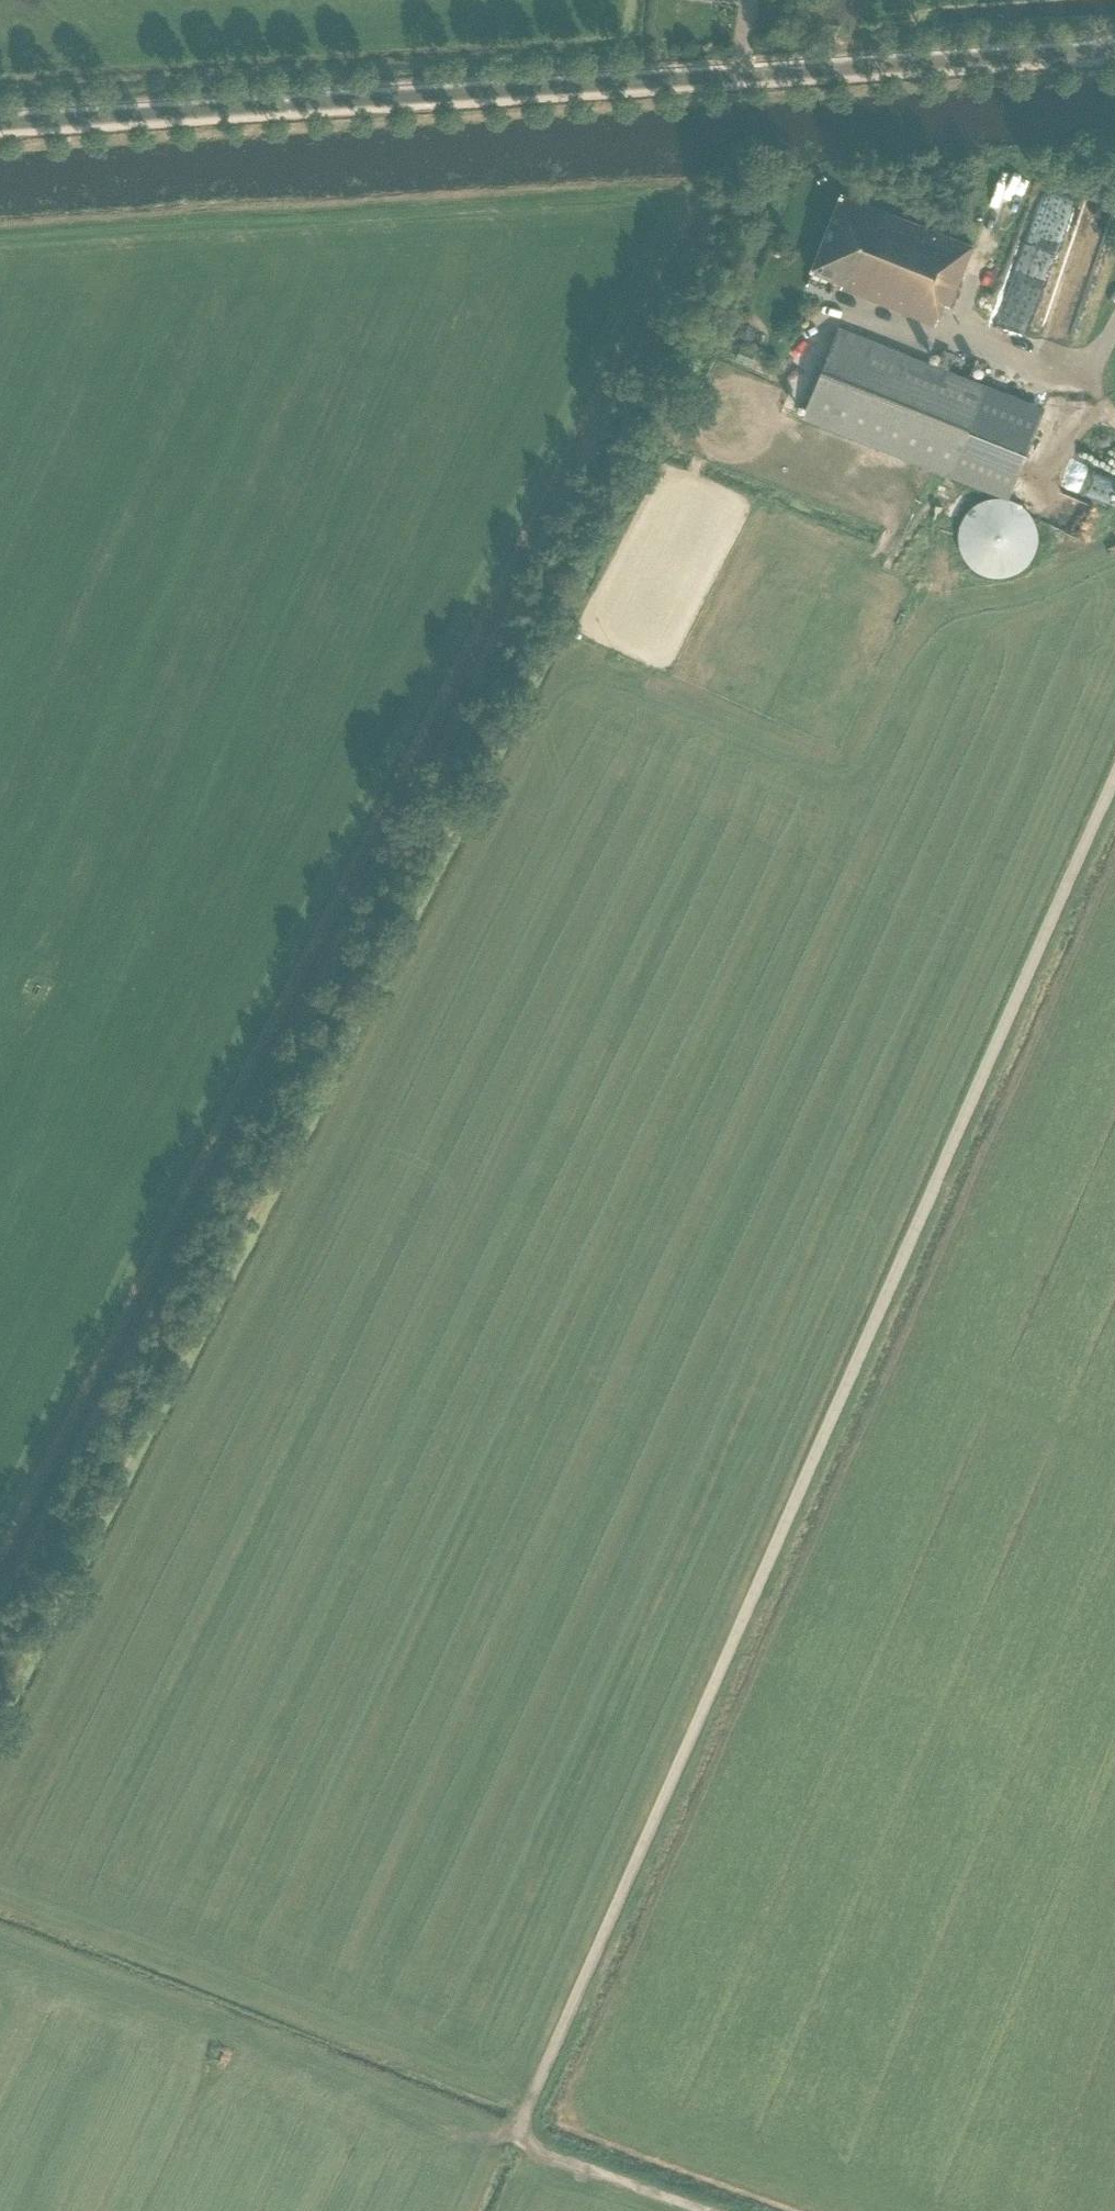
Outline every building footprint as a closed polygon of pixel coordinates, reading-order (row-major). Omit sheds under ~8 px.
[(840,195),(810,273),(841,285),(840,288),(935,327),(943,307),(948,309),(972,248),(840,195)] [(806,420),(1009,500),(1044,409),(841,330),(806,420)] [(1114,501),(1114,469),(1086,469),(1086,501),(1114,501)] [(1034,552),(1036,541),(1034,530),(1029,519),(1022,511),(1012,505),(1001,501),(990,501),(979,505),(969,511),(962,519),(957,530),(955,541),(957,552),(962,563),(969,571),(979,577),(990,581),(1001,581),(1012,577),(1022,571),(1029,563),(1034,552)]
